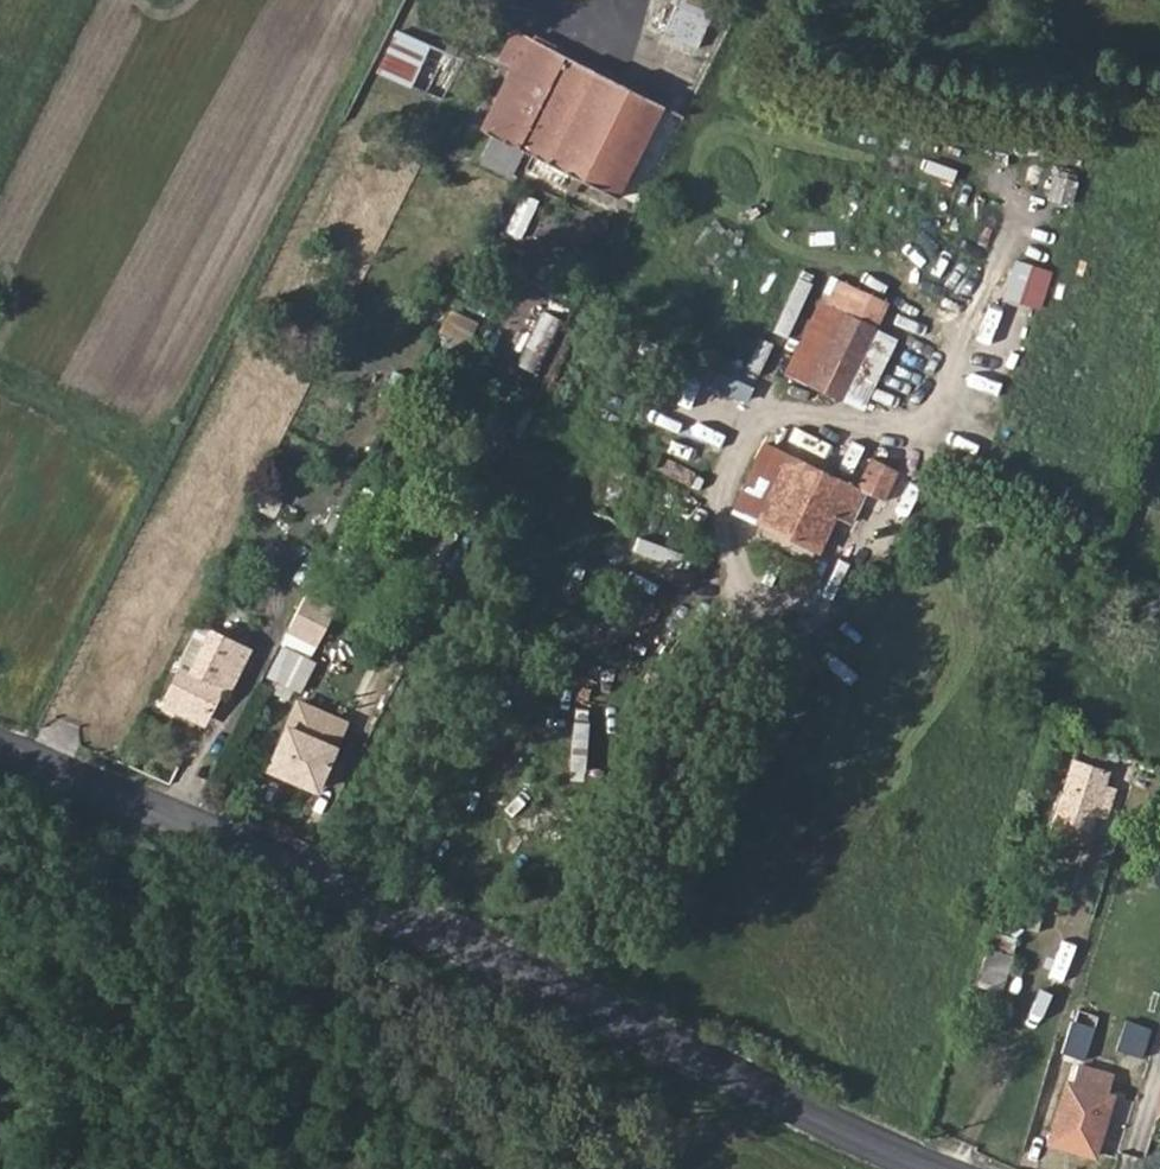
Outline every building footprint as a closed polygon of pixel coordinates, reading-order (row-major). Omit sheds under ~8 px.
[(691,50),(714,2),(708,0),(674,0),(658,34),(691,50)] [(444,102),(463,57),(390,25),(371,70),(444,102)] [(487,128),(534,152),(579,64),(533,40),(487,128)] [(579,64),(534,152),(617,195),(661,106),(579,64)] [(507,174),(517,149),(484,135),(473,160),(507,174)] [(1069,204),(1076,174),(1051,168),(1044,198),(1069,204)] [(518,236),(537,200),(522,192),(502,228),(518,236)] [(1012,258),(1002,295),(1037,303),(1046,266),(1012,258)] [(802,344),(789,373),(802,379),(794,393),(832,413),(842,395),(845,397),(856,372),(835,358),(853,319),(821,302),(802,344)] [(448,306),(435,331),(462,346),(475,321),(448,306)] [(534,372),(561,319),(541,309),(514,362),(534,372)] [(876,330),(853,319),(835,358),(856,372),(876,330)] [(757,371),(770,342),(756,336),(743,365),(757,371)] [(714,385),(710,397),(738,408),(742,395),(714,385)] [(789,430),(784,443),(815,456),(821,443),(789,430)] [(659,449),(703,467),(710,452),(665,434),(659,449)] [(868,494),(899,508),(919,463),(879,442),(856,488),(764,444),(734,508),(759,521),(754,531),(812,559),(818,550),(824,551),(841,517),(855,523),(868,494)] [(311,590),(295,621),(321,635),(337,603),(311,590)] [(301,689),(322,644),(299,633),(271,688),(287,696),(292,687),(301,689)] [(239,693),(257,657),(220,637),(203,674),(184,666),(169,699),(216,721),(232,690),(239,693)] [(274,768),(320,791),(353,727),(307,704),(274,768)] [(1065,785),(1056,821),(1091,832),(1100,797),(1065,785)] [(991,942),(979,981),(1006,989),(1019,949),(991,942)] [(1073,1078),(1067,1078),(1049,1140),(1100,1158),(1118,1095),(1110,1091),(1116,1071),(1086,1061),(1097,1024),(1121,1032),(1118,1047),(1143,1055),(1150,1027),(1081,1006),(1065,1054),(1079,1060),(1073,1078)]
